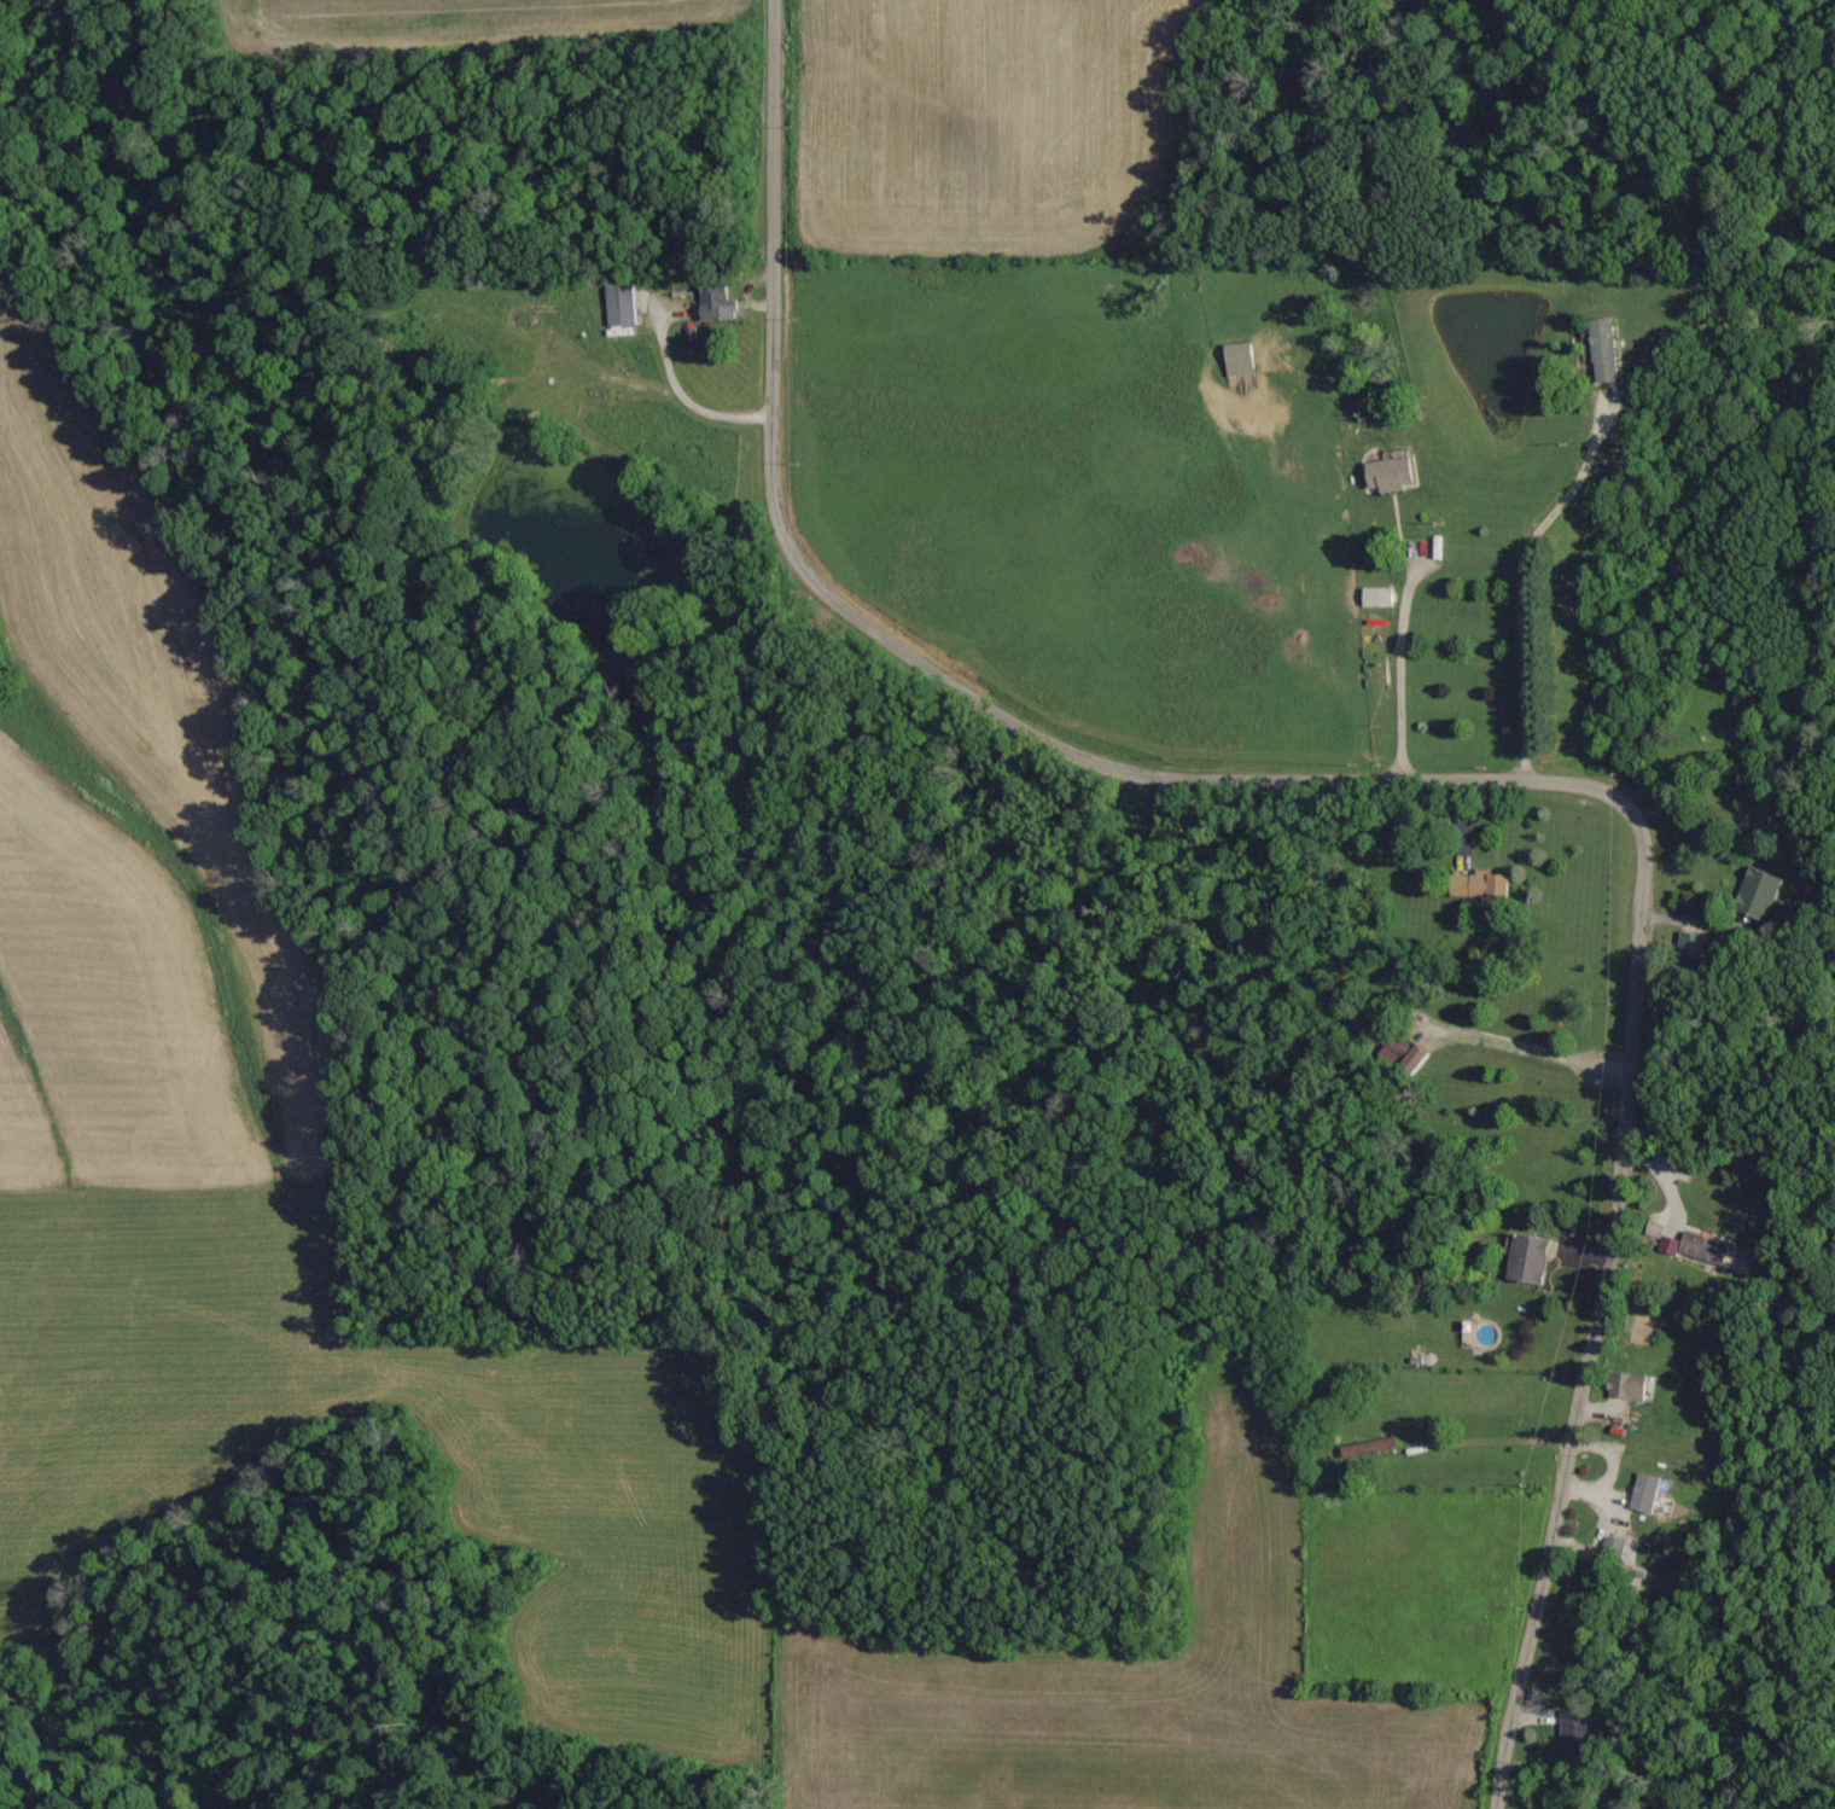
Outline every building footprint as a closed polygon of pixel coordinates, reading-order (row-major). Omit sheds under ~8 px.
[(636,283),(608,284),(609,327),(638,327),(636,283)] [(1594,318),(1596,382),(1619,382),(1618,318),(1594,318)] [(1228,344),(1229,376),(1257,375),(1256,343),(1228,344)] [(1384,488),(1384,493),(1410,490),(1409,485),(1419,484),(1416,457),(1369,463),(1372,489),(1384,488)] [(1394,589),(1365,589),(1365,607),(1394,608),(1394,589)] [(1769,922),(1786,879),(1753,866),(1736,910),(1769,922)] [(1453,897),(1511,899),(1512,875),(1454,873),(1453,897)] [(1402,1066),(1415,1075),(1431,1054),(1418,1044),(1402,1066)] [(1733,1244),(1686,1230),(1683,1240),(1664,1235),(1659,1250),(1727,1268),(1733,1244)] [(1510,1280),(1547,1285),(1554,1238),(1516,1233),(1510,1280)] [(1649,1400),(1650,1375),(1618,1374),(1618,1386),(1612,1385),(1611,1399),(1649,1400)] [(1655,1514),(1663,1478),(1640,1473),(1632,1509),(1655,1514)] [(1620,1570),(1624,1545),(1605,1542),(1601,1566),(1620,1570)] [(1564,1744),(1570,1744),(1569,1765),(1593,1766),(1595,1711),(1565,1710),(1564,1744)]
